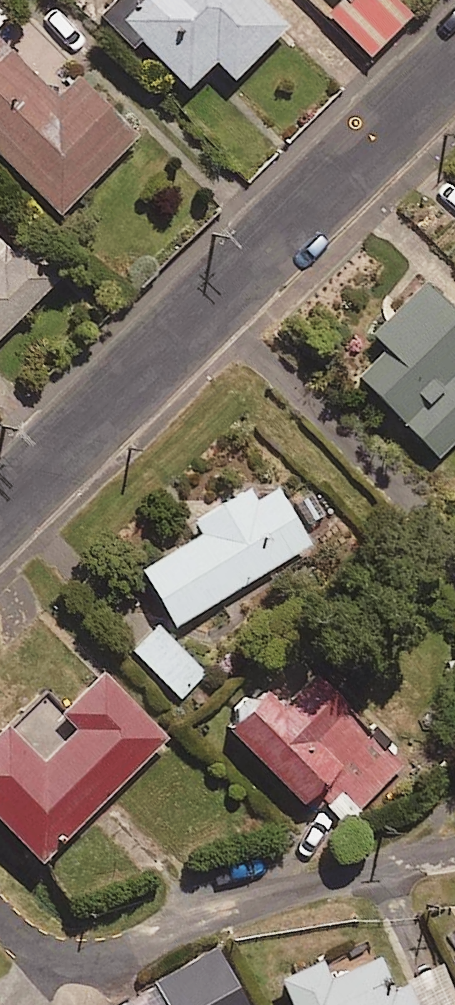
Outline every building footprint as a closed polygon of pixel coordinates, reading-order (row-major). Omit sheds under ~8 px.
[(258,0),(137,0),(116,21),(184,88),(211,61),(230,80),(284,26),(258,0)] [(322,14),(366,58),(408,15),(392,0),(335,0),(322,14)] [(57,214),(132,138),(75,82),(54,102),(0,49),(0,158),(57,214)] [(53,283),(0,228),(0,334),(53,283)] [(418,283),(369,332),(381,345),(352,375),(437,459),(454,441),(454,319),(418,283)] [(306,546),(265,479),(189,525),(196,537),(136,572),(170,628),(306,546)] [(205,674),(159,625),(132,651),(177,699),(205,674)] [(402,767),(292,657),(222,728),(299,805),(312,792),(344,824),(402,767)] [(92,675),(55,712),(74,731),(36,769),(0,732),(0,829),(36,865),(159,742),(92,675)] [(213,949),(121,1004),(247,1004),(213,949)] [(375,956),(323,978),(318,965),(279,982),(289,1004),(454,1004),(454,994),(444,968),(390,991),(375,956)]
